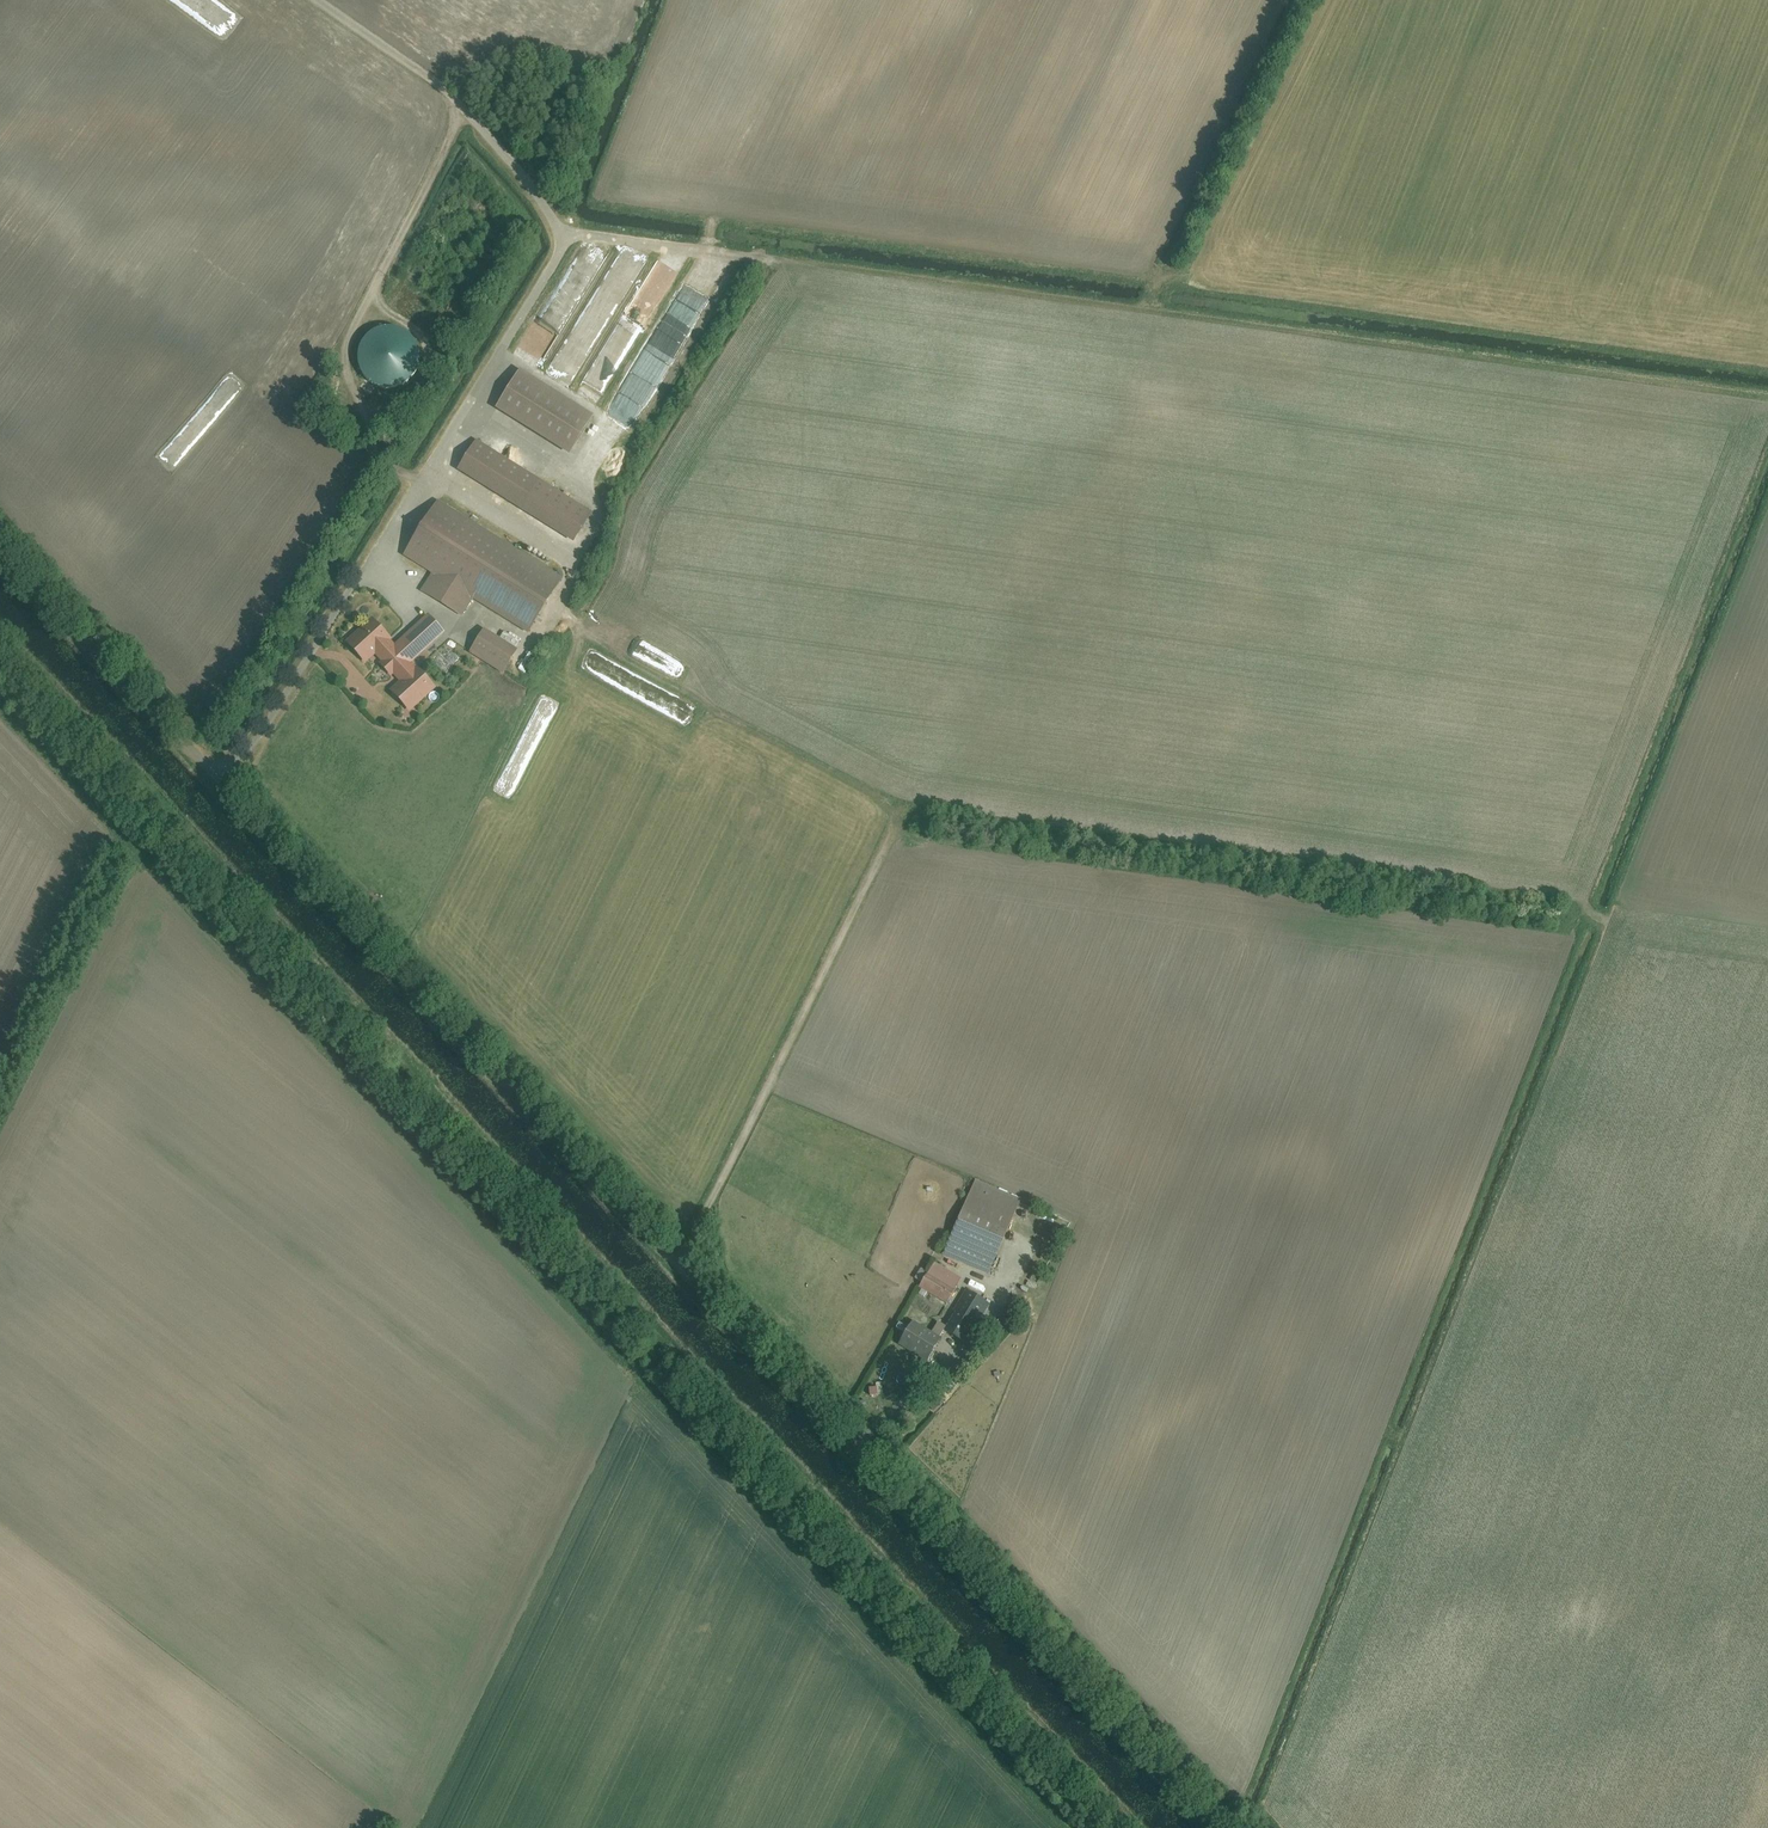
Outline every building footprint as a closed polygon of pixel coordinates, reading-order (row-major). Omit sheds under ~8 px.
[(382,353),(365,381),(383,392),(401,364),(382,353)] [(515,372),(491,413),(562,455),(586,414),(515,372)] [(473,441),(452,474),(569,544),(589,511),(473,441)] [(431,575),(421,593),(462,618),(473,600),(525,631),(559,575),(436,501),(402,558),(431,575)] [(389,676),(395,682),(385,692),(406,713),(432,689),(414,671),(414,670),(410,665),(443,634),(424,615),(391,646),(387,642),(389,641),(369,620),(343,644),(364,666),(372,658),(378,665),(376,667),(386,678),(389,676)] [(481,631),(466,654),(499,675),(514,651),(481,631)] [(975,1181),(942,1257),(984,1276),(1018,1200),(975,1181)] [(925,1273),(916,1288),(943,1304),(952,1289),(925,1273)] [(965,1296),(942,1333),(960,1345),(984,1307),(965,1296)] [(910,1326),(897,1345),(924,1363),(937,1343),(910,1326)]
